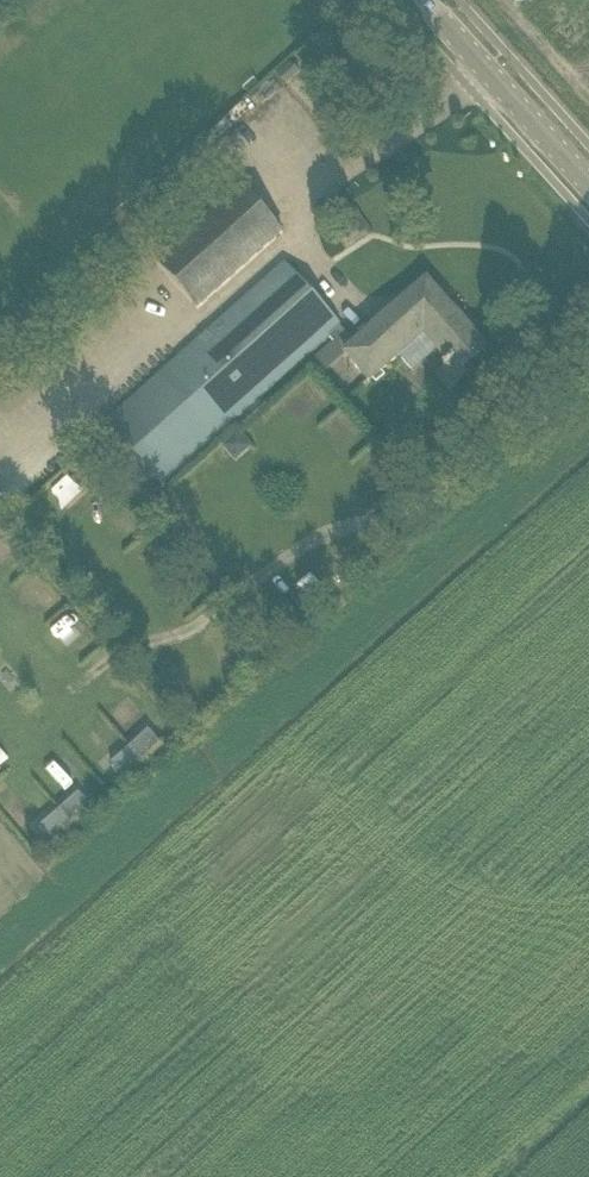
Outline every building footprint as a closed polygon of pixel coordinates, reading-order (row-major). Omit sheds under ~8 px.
[(156,263),(197,309),(283,233),(241,187),(156,263)] [(468,366),(488,349),(433,287),(416,302),(420,307),(410,316),(400,305),(356,345),(284,264),(106,423),(162,486),(330,336),(345,354),(370,383),(424,334),(449,362),(444,367),(445,369),(438,375),(451,390),(472,371),(468,366)] [(12,546),(0,535),(0,559),(12,546)] [(147,731),(129,747),(138,757),(156,741),(147,731)] [(129,747),(111,763),(120,773),(138,757),(129,747)] [(77,794),(59,810),(67,820),(85,804),(77,794)] [(67,820),(58,810),(41,826),(49,836),(67,820)]
